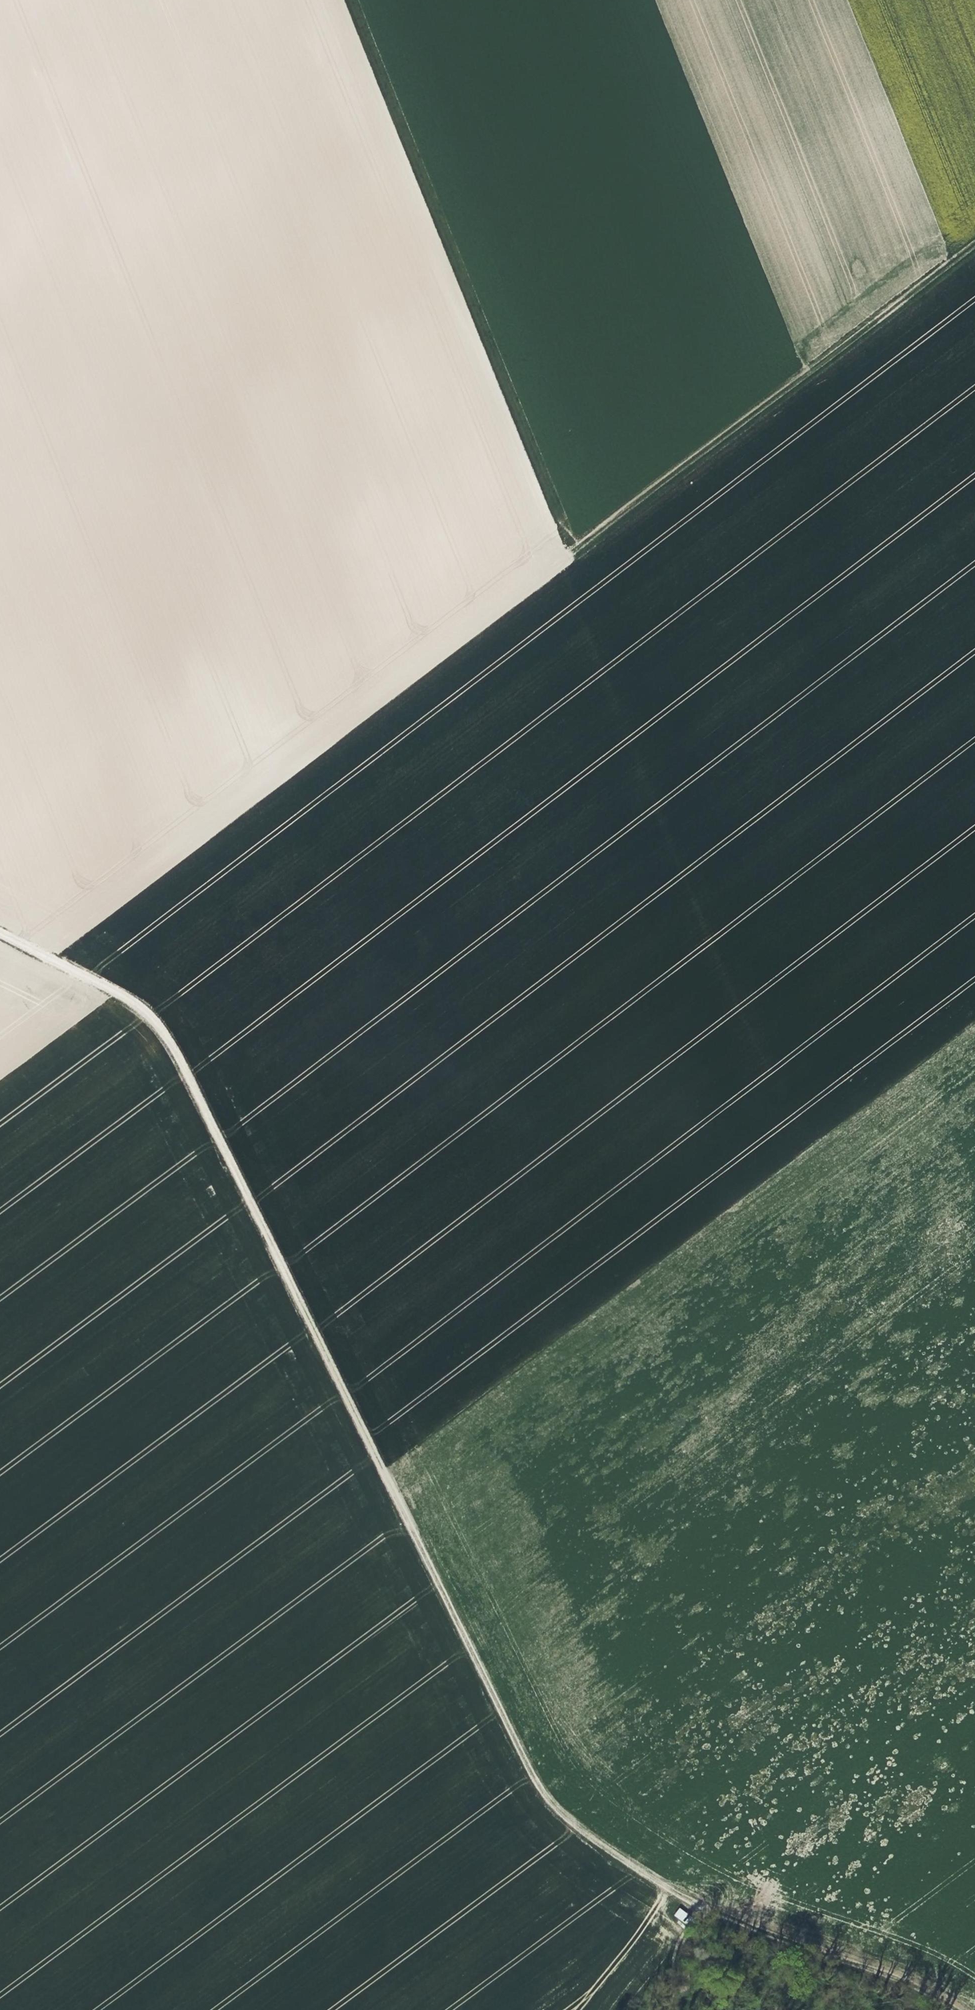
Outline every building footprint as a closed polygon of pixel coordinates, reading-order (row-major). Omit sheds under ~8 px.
[(683,1922),(688,1913),(679,1907),(673,1916),(683,1922)]
